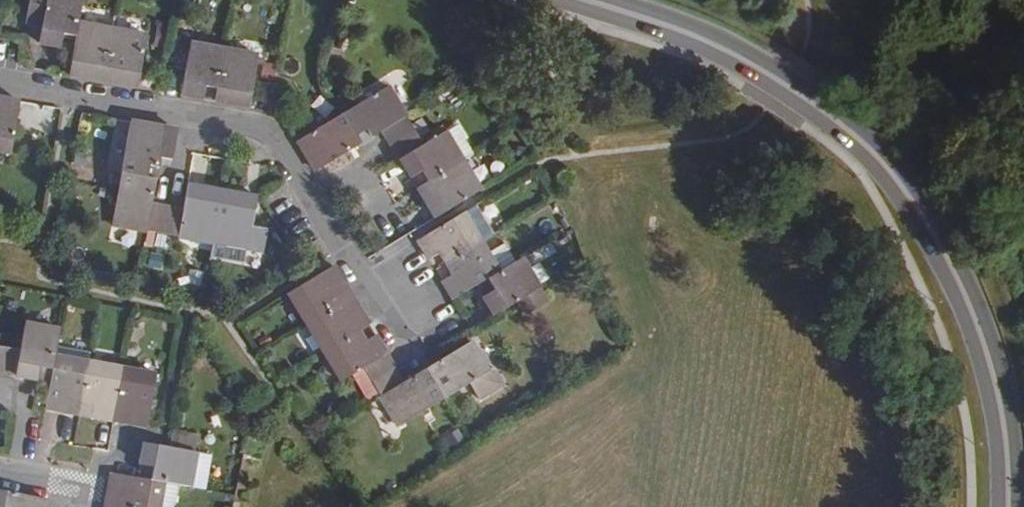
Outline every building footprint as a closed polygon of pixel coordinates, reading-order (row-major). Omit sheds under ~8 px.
[(26,23),(43,25),(39,43),(62,47),(64,35),(76,37),(69,74),(136,87),(146,36),(79,22),(83,0),(30,0),(26,23)] [(155,46),(167,49),(171,30),(158,29),(155,46)] [(217,90),(215,101),(249,108),(258,56),(191,43),(181,96),(203,100),(205,87),(217,90)] [(203,100),(215,101),(217,90),(205,87),(203,100)] [(463,160),(445,131),(420,145),(403,118),(406,116),(387,87),(298,141),(316,171),(360,143),(357,137),(368,131),(372,136),(382,130),(436,217),(482,190),(463,160)] [(0,98),(0,152),(11,154),(20,102),(0,98)] [(18,126),(50,133),(56,109),(24,102),(18,126)] [(178,131),(131,123),(113,225),(248,249),(257,197),(189,185),(185,210),(152,204),(161,155),(174,157),(178,131)] [(457,124),(445,131),(463,160),(474,153),(457,124)] [(357,137),(360,143),(372,136),(368,131),(357,137)] [(500,271),(488,251),(482,242),(487,239),(469,210),(419,240),(430,260),(441,253),(453,274),(443,280),(454,299),(476,285),(487,279),(494,291),(483,297),(494,315),(541,288),(522,257),(516,261),(500,271)] [(504,241),(488,251),(500,271),(516,261),(504,241)] [(359,330),(369,324),(334,266),(288,293),(341,382),(356,372),(364,367),(373,382),(383,399),(399,426),(473,381),(489,372),(486,366),(471,341),(404,382),(376,337),(366,342),(359,330)] [(487,279),(476,285),(483,297),(494,291),(487,279)] [(57,346),(60,330),(26,324),(22,351),(0,346),(0,374),(40,381),(51,383),(46,409),(80,414),(82,402),(95,404),(93,416),(147,427),(157,375),(89,362),(56,356),(57,346)] [(376,337),(369,324),(359,330),(366,342),(376,337)] [(91,353),(57,346),(56,356),(89,362),(91,353)] [(492,362),(486,366),(489,372),(473,381),(483,398),(505,384),(492,362)] [(364,367),(356,372),(365,387),(373,382),(364,367)] [(373,382),(365,387),(375,404),(383,399),(373,382)] [(80,414),(93,416),(95,404),(82,402),(80,414)] [(449,453),(466,442),(458,429),(441,440),(449,453)] [(176,484),(190,486),(196,452),(144,443),(138,477),(113,473),(112,478),(107,506),(159,506),(164,482),(176,484)] [(176,484),(164,482),(159,506),(172,506),(176,484)] [(45,499),(0,491),(0,506),(44,506),(45,499)]
